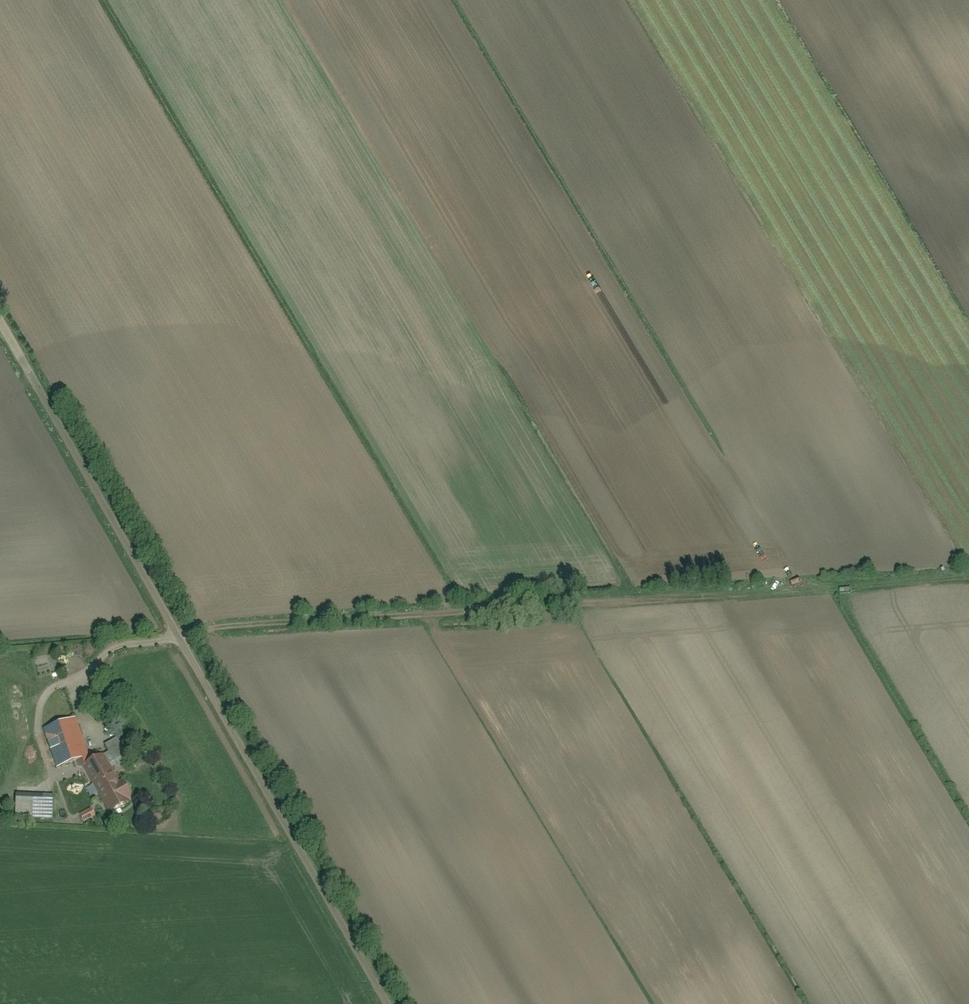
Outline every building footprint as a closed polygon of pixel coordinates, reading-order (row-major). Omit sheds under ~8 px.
[(76,719),(43,729),(55,768),(88,759),(76,719)] [(108,754),(104,756),(108,765),(125,756),(116,740),(104,747),(108,754)] [(127,804),(126,803),(131,800),(120,780),(115,783),(102,758),(82,769),(107,815),(127,804)] [(16,796),(15,817),(53,818),(53,796),(16,796)] [(79,817),(83,824),(95,817),(90,810),(79,817)]
